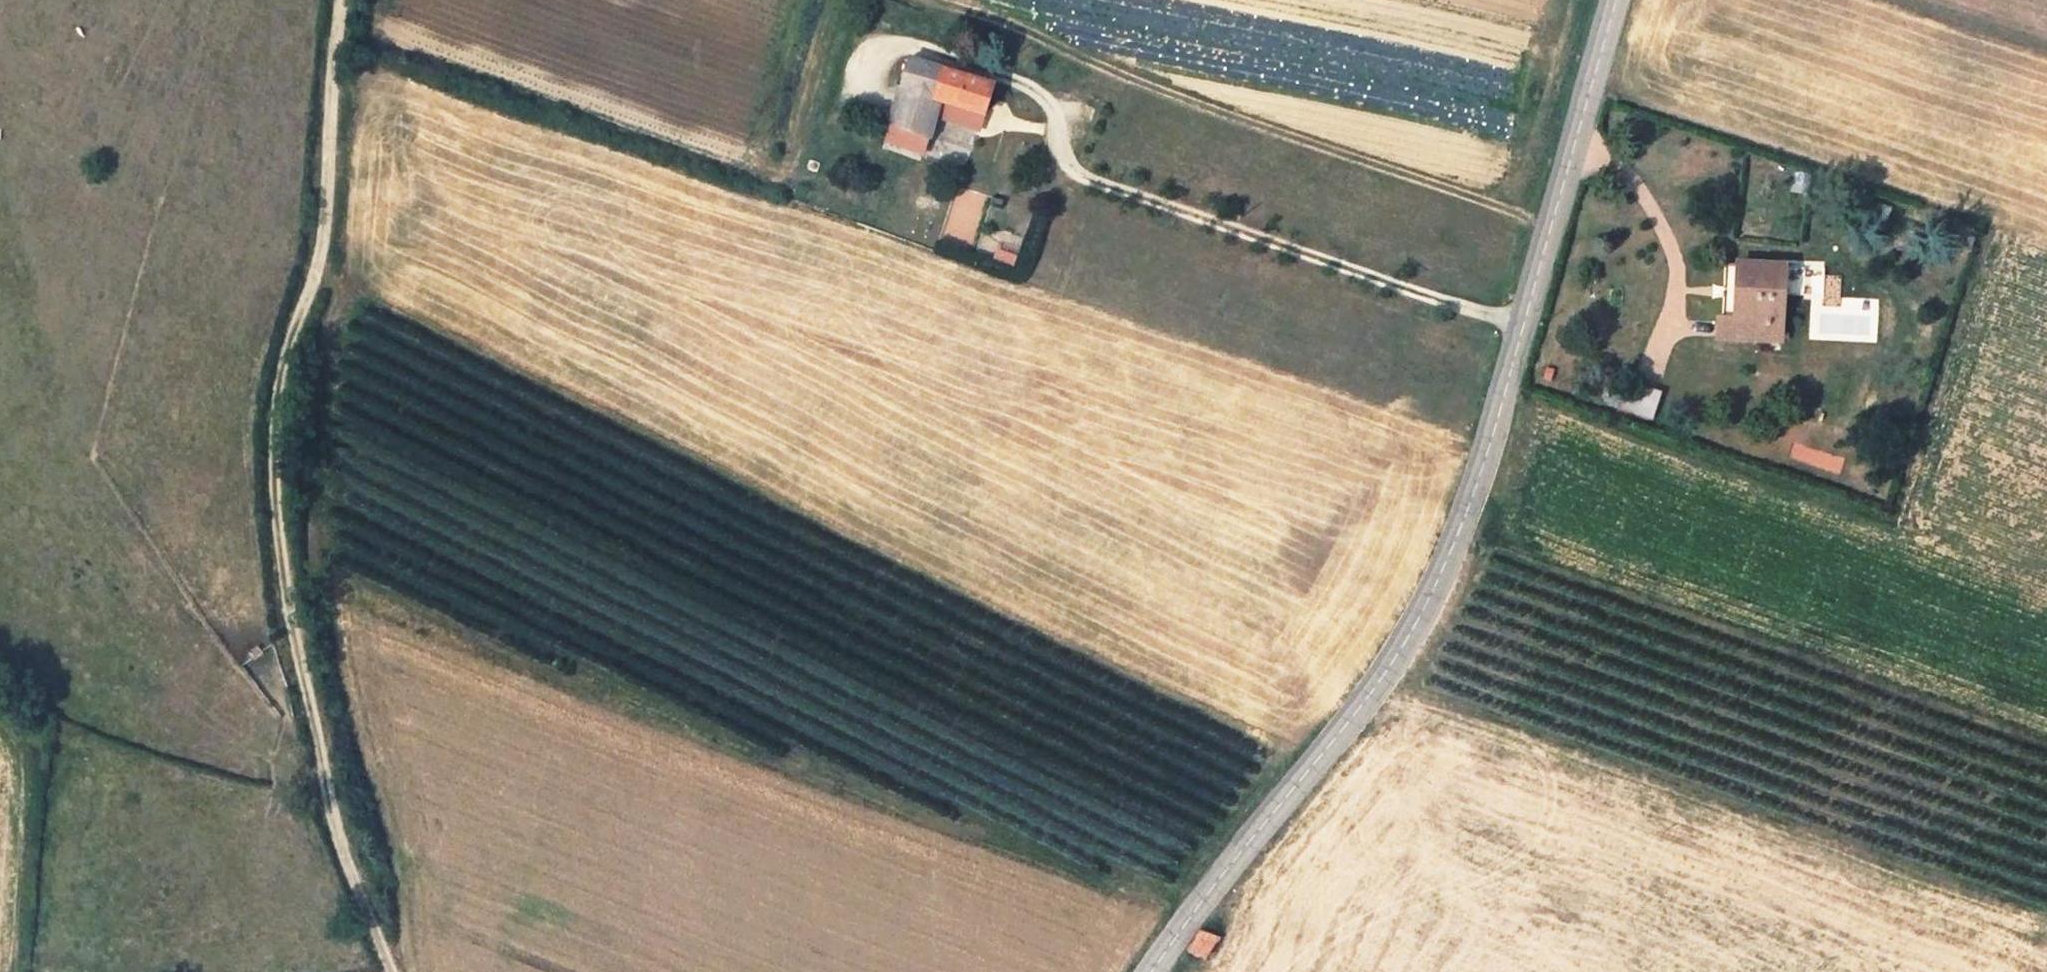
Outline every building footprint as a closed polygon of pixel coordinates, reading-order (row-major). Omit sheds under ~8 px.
[(928,138),(932,140),(941,102),(984,114),(992,85),(908,61),(889,126),(928,138)] [(923,155),(928,138),(889,126),(884,142),(923,155)] [(954,189),(947,237),(976,242),(983,193),(954,189)] [(1769,341),(1770,324),(1781,324),(1783,269),(1740,268),(1737,321),(1722,321),(1720,339),(1769,341)] [(1781,324),(1770,324),(1769,341),(1780,342),(1781,324)] [(1205,960),(1220,937),(1201,930),(1187,951),(1205,960)]
